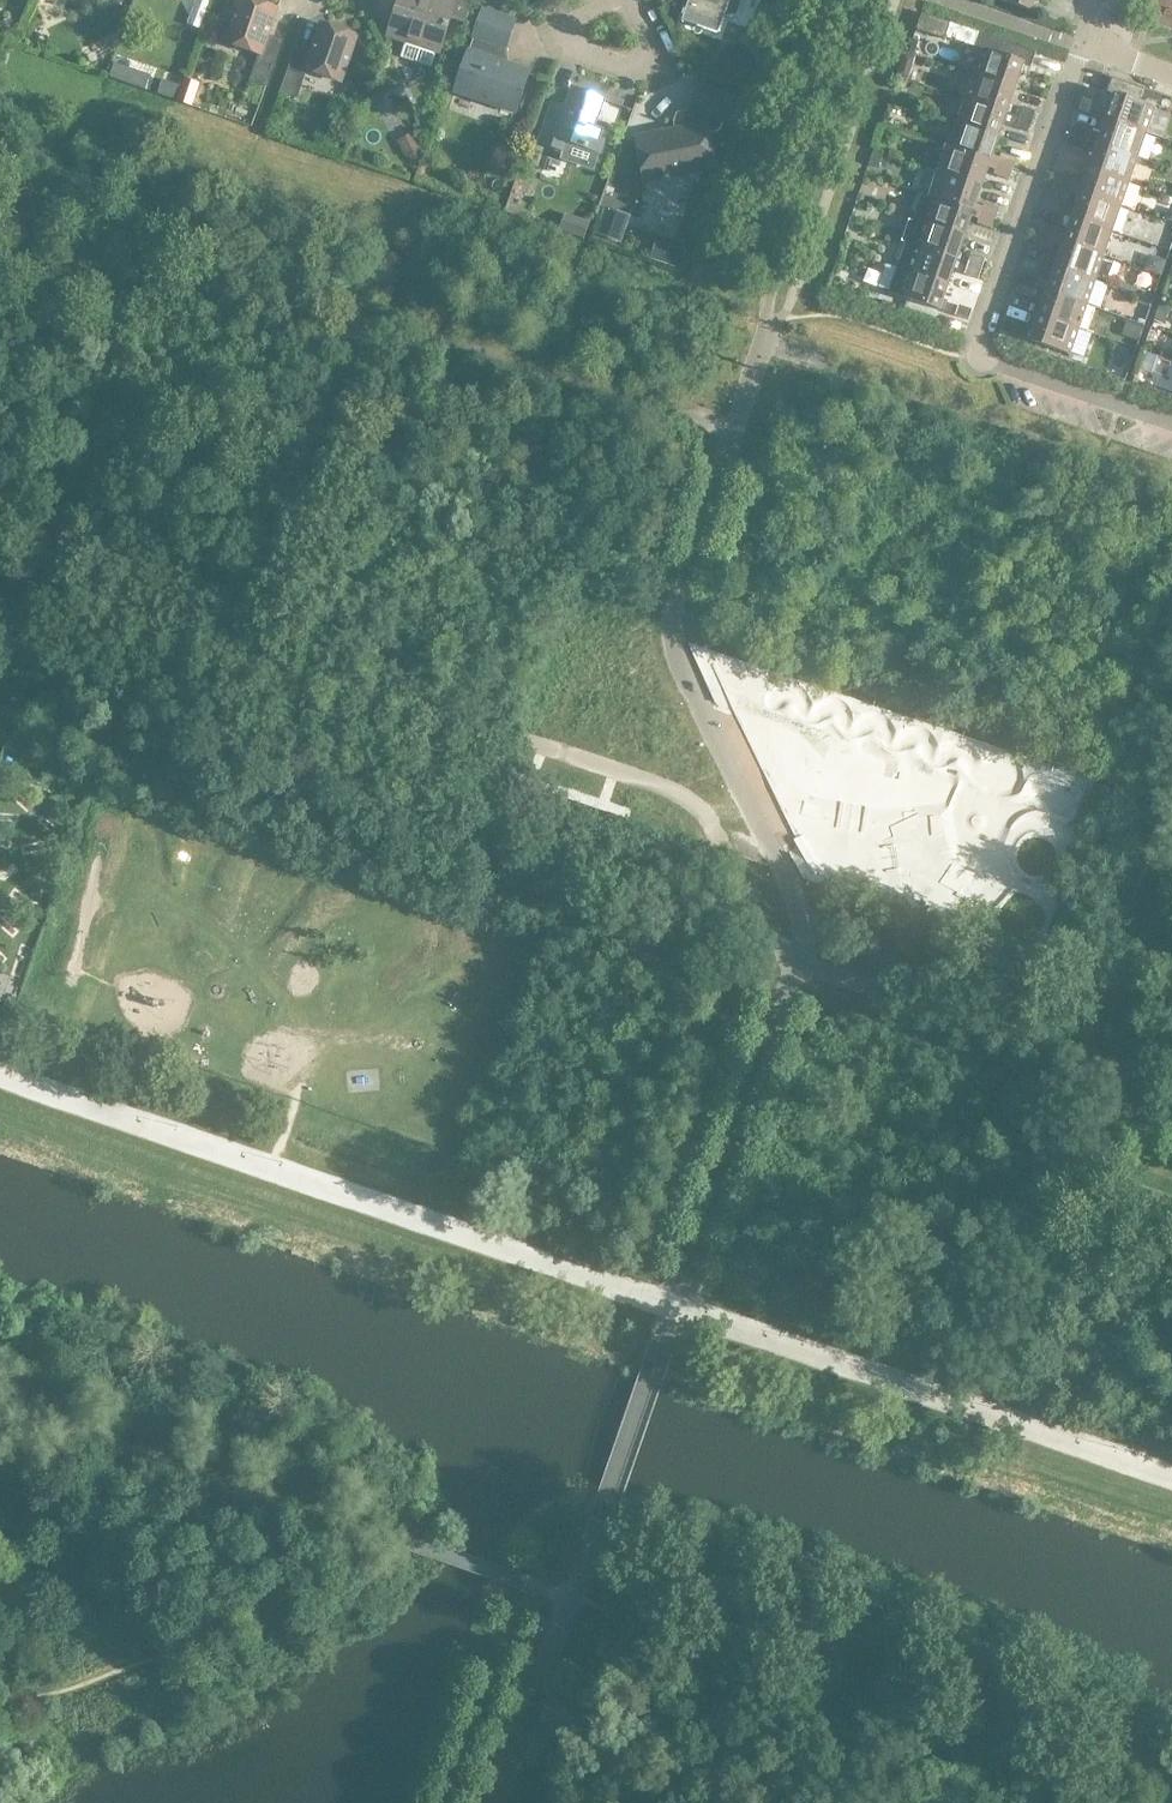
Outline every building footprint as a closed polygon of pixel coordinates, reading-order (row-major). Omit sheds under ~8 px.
[(224,42),(260,53),(250,80),(266,85),(280,43),(266,39),(277,9),(251,0),(239,0),(224,42)] [(412,2),(405,0),(400,0),(395,14),(399,16),(396,22),(393,21),(388,35),(405,41),(400,56),(431,66),(436,51),(438,52),(446,28),(448,24),(447,24),(450,17),(464,22),(472,0),(413,0),(412,2)] [(681,21),(717,34),(723,17),(736,16),(742,0),(688,0),(681,21)] [(1030,11),(1034,0),(1000,0),(1030,11)] [(454,91),(515,112),(529,71),(500,61),(504,47),(506,48),(515,21),(482,9),(473,36),(474,37),(469,51),(468,50),(454,91)] [(950,22),(921,13),(915,29),(944,39),(950,22)] [(0,25),(0,33),(3,39),(17,32),(10,20),(0,25)] [(308,57),(294,52),(280,91),(295,96),(304,69),(341,82),(357,36),(320,23),(308,57)] [(1035,52),(972,30),(972,32),(977,33),(973,46),(979,49),(973,66),(977,67),(974,75),(1014,88),(1022,64),(1030,66),(1035,52)] [(900,63),(897,74),(907,77),(910,69),(907,65),(900,63)] [(1014,88),(974,75),(972,82),(968,81),(962,98),(1006,112),(1014,88)] [(1143,89),(1111,78),(1106,92),(1113,95),(1105,119),(1145,133),(1153,107),(1138,102),(1143,89)] [(162,79),(157,93),(176,100),(181,86),(162,79)] [(635,136),(644,183),(663,180),(663,181),(669,180),(669,178),(715,169),(708,132),(719,130),(722,120),(738,126),(746,100),(696,83),(687,108),(689,109),(688,112),(679,114),(676,123),(677,128),(635,136)] [(567,141),(600,152),(607,131),(594,127),(603,99),(571,88),(562,117),(548,112),(538,142),(564,151),(567,141)] [(182,90),(178,101),(193,106),(197,95),(182,90)] [(1080,96),(1076,107),(1087,111),(1091,100),(1080,96)] [(1017,117),(1006,112),(962,98),(956,115),(960,116),(958,122),(958,124),(997,137),(1002,123),(1028,131),(1031,121),(1017,117)] [(1021,106),(1017,117),(1031,121),(1035,111),(1021,106)] [(958,122),(948,119),(946,124),(956,127),(955,131),(951,130),(946,147),(989,162),(997,137),(958,124),(958,122)] [(1145,133),(1105,119),(1100,134),(1075,125),(1071,135),(1136,157),(1145,133)] [(1136,157),(1071,135),(1068,145),(1093,154),(1088,168),(1128,182),(1136,157)] [(989,162),(946,147),(937,171),(980,186),(989,162)] [(1000,154),(997,164),(1010,169),(1014,159),(1000,154)] [(1010,169),(997,164),(993,174),(1007,179),(1010,169)] [(1128,182),(1088,168),(1080,193),(1119,206),(1128,182)] [(980,186),(937,171),(929,196),(972,211),(980,186)] [(1062,175),(1058,185),(1072,190),(1076,180),(1062,175)] [(1072,190),(1058,185),(1055,196),(1069,200),(1072,190)] [(908,215),(908,216),(964,235),(972,211),(929,196),(916,191),(916,192),(917,192),(912,209),(916,210),(913,217),(908,215)] [(1119,206),(1080,193),(1071,217),(1111,231),(1119,206)] [(983,203),(980,213),(994,218),(997,208),(983,203)] [(604,207),(594,234),(621,243),(630,216),(604,207)] [(565,211),(559,229),(584,237),(590,220),(565,211)] [(994,218),(980,213),(976,223),(990,228),(994,218)] [(964,235),(908,216),(907,217),(913,218),(910,225),(906,224),(901,240),(899,240),(955,260),(964,235)] [(1111,231),(1071,217),(1063,242),(1103,255),(1111,231)] [(1045,224),(1042,235),(1055,239),(1059,229),(1045,224)] [(1055,239),(1042,235),(1038,245),(1052,249),(1055,239)] [(656,240),(650,257),(685,269),(691,252),(656,240)] [(955,260),(899,240),(899,241),(900,242),(895,258),(899,259),(896,266),(891,264),(891,265),(947,284),(955,260)] [(1103,255),(1063,242),(1055,266),(1094,280),(1103,255)] [(971,253),(967,264),(981,268),(984,258),(971,253)] [(1145,261),(1143,268),(1158,273),(1162,260),(1153,256),(1145,261)] [(981,268),(967,264),(964,274),(977,279),(981,268)] [(947,284),(891,265),(896,267),(888,291),(883,289),(882,290),(938,309),(947,284)] [(1094,280),(1055,266),(1046,291),(1086,304),(1094,280)] [(1024,272),(1021,282),(1035,287),(1038,277),(1024,272)] [(1118,281),(1116,286),(1134,292),(1136,287),(1118,281)] [(1035,287),(1021,282),(1017,292),(1031,297),(1035,287)] [(1086,304),(1046,291),(1038,315),(1077,329),(1086,304)] [(1159,303),(1153,319),(1165,323),(1170,307),(1159,303)] [(954,315),(968,320),(971,309),(958,304),(954,315)] [(1077,329),(1038,315),(1029,341),(1069,354),(1077,329)] [(1003,320),(1000,331),(1014,335),(1017,325),(1003,320)] [(1125,320),(1120,333),(1136,339),(1140,325),(1125,320)] [(1145,351),(1140,368),(1150,372),(1156,355),(1145,351)]
